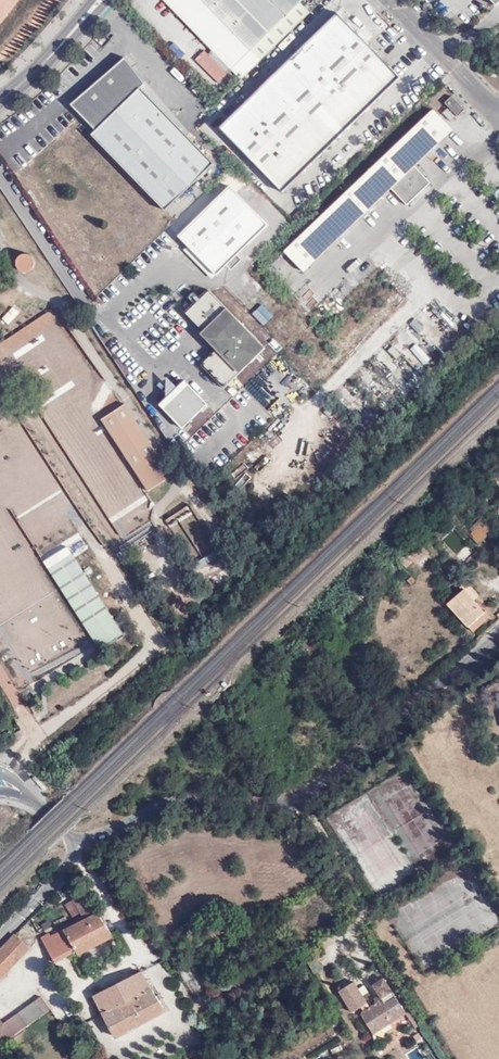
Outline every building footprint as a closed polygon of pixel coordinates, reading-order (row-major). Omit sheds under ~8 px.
[(310,12),(300,2),(302,0),(163,0),(240,81),(310,12)] [(400,76),(337,11),(219,126),(282,191),(400,76)] [(176,43),(170,47),(179,60),(185,55),(176,43)] [(125,57),(71,104),(96,130),(92,134),(166,210),(214,162),(187,134),(141,87),(146,82),(125,57)] [(141,87),(187,134),(189,131),(147,80),(146,82),(141,87)] [(464,110),(452,98),(446,103),(458,116),(464,110)] [(432,109),(282,252),(303,274),(452,131),(432,109)] [(229,185),(177,235),(187,245),(214,273),(215,274),(267,225),(229,185)] [(297,219),(302,213),(299,209),(293,215),(297,219)] [(187,245),(183,249),(210,277),(214,273),(187,245)] [(15,260),(15,262),(15,263),(16,266),(19,269),(23,271),(26,271),(29,270),(32,267),(34,264),(34,262),(33,258),(31,255),(29,253),(27,252),(25,252),(21,252),(18,255),(16,257),(15,260)] [(306,282),(300,271),(292,275),(283,257),(274,262),(289,291),(306,282)] [(300,299),(309,308),(319,298),(310,289),(300,299)] [(220,347),(201,364),(224,387),(264,349),(209,290),(185,313),(210,339),(208,339),(208,340),(219,340),(220,347)] [(13,307),(1,319),(7,325),(19,313),(13,307)] [(423,366),(429,361),(416,343),(409,348),(423,366)] [(179,385),(165,398),(158,405),(181,429),(206,404),(184,381),(179,385)] [(179,385),(165,384),(165,398),(179,385)] [(124,404),(101,419),(148,490),(171,475),(124,404)] [(482,522),(469,531),(478,543),(491,534),(482,522)] [(122,633),(70,552),(47,567),(99,648),(122,633)] [(461,587),(464,592),(445,607),(467,635),(487,619),(474,603),(479,600),(465,583),(461,587)] [(79,895),(63,904),(72,920),(79,916),(81,920),(54,935),(51,931),(40,937),(54,962),(74,952),(78,960),(115,940),(101,915),(91,917),(79,895)] [(0,948),(0,980),(31,951),(15,934),(0,948)] [(164,1014),(140,972),(91,999),(115,1042),(164,1014)] [(406,1014),(396,997),(394,998),(390,993),(393,991),(384,978),(374,985),(380,995),(383,999),(377,1003),(370,1007),(354,982),(339,991),(352,1013),(362,1007),(364,1011),(361,1014),(373,1034),(406,1014)] [(0,1047),(52,1011),(42,996),(2,1023),(0,1020),(0,1047)] [(99,1016),(88,1022),(95,1035),(106,1030),(99,1016)]
